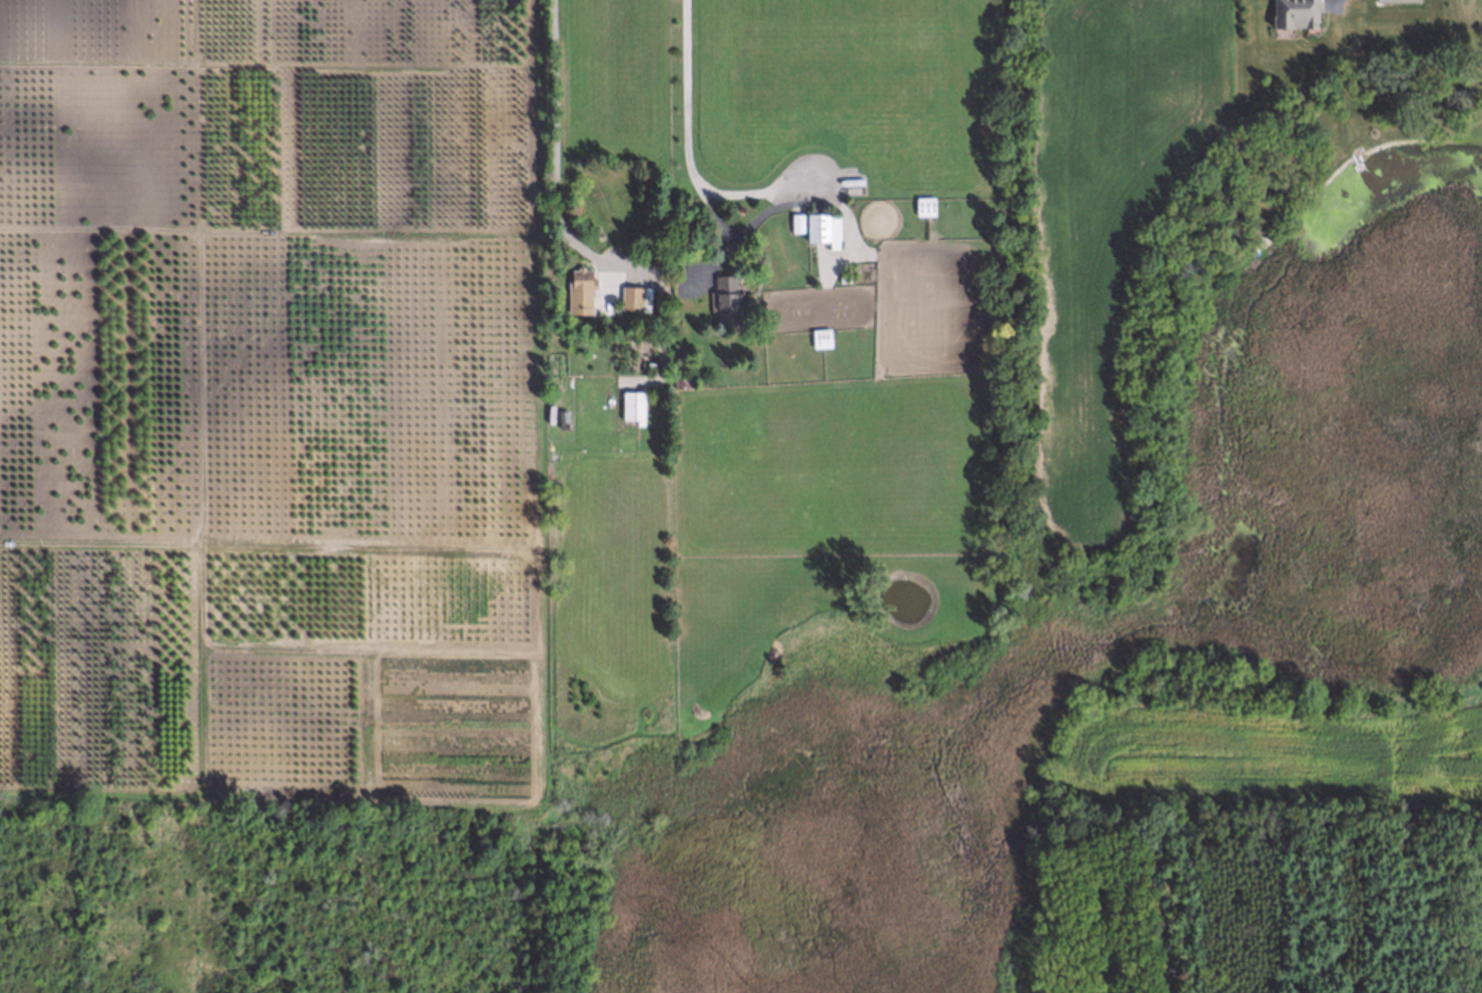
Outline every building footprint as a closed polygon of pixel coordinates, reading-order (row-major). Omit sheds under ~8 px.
[(1270,30),(1270,0),(1316,0),(1316,14),(1314,14),(1314,23),(1313,23),(1313,30),(1288,29),(1288,30),(1270,30)] [(914,214),(913,195),(932,195),(932,214),(914,214)] [(827,249),(827,240),(802,241),(801,230),(790,230),(789,212),(837,210),(839,249),(827,249)] [(566,312),(564,280),(566,280),(565,268),(589,268),(589,277),(592,277),(593,288),(589,289),(590,311),(566,312)] [(715,327),(713,309),(709,310),(708,287),(714,286),(713,272),(715,272),(735,271),(739,325),(715,327)] [(618,307),(619,285),(650,286),(649,308),(618,307)] [(810,346),(809,327),(829,326),(829,345),(810,346)] [(672,385),(672,377),(692,376),(692,385),(672,385)] [(642,418),(620,417),(620,390),(642,391),(642,418)] [(557,427),(556,409),(565,409),(566,427),(557,427)]
